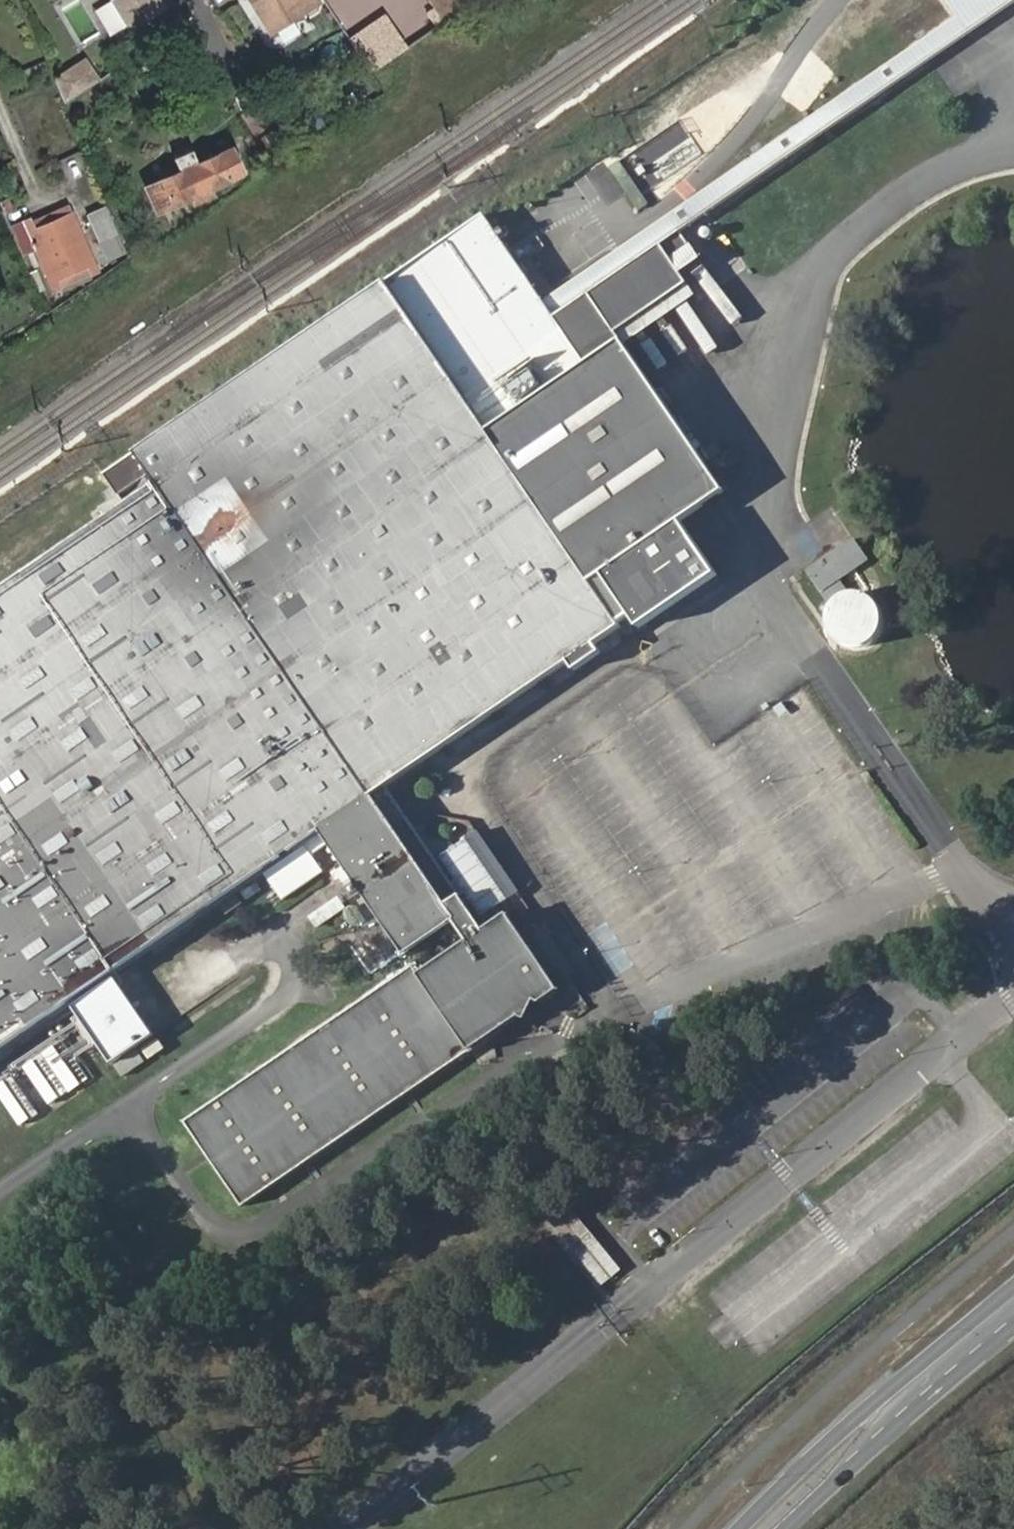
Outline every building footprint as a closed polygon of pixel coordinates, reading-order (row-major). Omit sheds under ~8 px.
[(642,625),(721,572),(685,517),(728,488),(620,329),(692,280),(666,241),(760,177),(896,84),(1003,11),(1013,4),(1013,0),(945,0),(954,16),(731,166),(541,294),(502,236),(435,282),(180,456),(152,475),(158,484),(18,579),(0,592),(0,1050),(87,991),(222,898),(320,832),(406,954),(457,918),(472,939),(424,973),(418,964),(190,1121),(249,1206),(405,1098),(475,1050),(477,1052),(510,1029),(509,1026),(526,1014),(532,1016),(541,998),(547,1000),(566,988),(513,911),(488,927),(390,784),(573,659),(578,667),(604,650),(598,641),(624,623),(622,619),(634,612),(642,625)] [(101,24),(118,13),(109,0),(104,0),(91,9),(101,24)] [(138,0),(109,0),(118,13),(138,0)] [(323,2),(322,0),(258,0),(259,3),(258,9),(274,35),(299,21),(293,10),(303,4),(307,11),(323,2)] [(471,0),(430,0),(442,19),(471,0)] [(349,32),(373,68),(409,44),(385,8),(349,32)] [(61,103),(95,79),(81,59),(51,79),(61,103)] [(211,194),(208,188),(241,173),(229,147),(192,163),(187,151),(174,158),(179,169),(145,184),(156,212),(187,198),(190,204),(211,194)] [(637,209),(647,201),(621,161),(610,168),(637,209)] [(73,212),(69,203),(29,219),(34,229),(73,212)] [(112,235),(116,233),(105,205),(87,213),(99,241),(112,235)] [(53,289),(97,269),(73,212),(34,229),(29,219),(14,226),(24,251),(33,246),(53,289)] [(252,374),(137,453),(152,475),(180,456),(435,282),(502,236),(487,214),(415,263),(252,374)] [(107,259),(119,253),(112,235),(99,241),(107,259)] [(837,576),(832,568),(865,548),(854,529),(802,563),(818,588),(837,576)] [(850,651),(884,629),(845,571),(825,584),(831,593),(818,602),(850,651)] [(483,826),(443,847),(479,913),(518,892),(483,826)] [(110,1063),(153,1034),(115,978),(73,1006),(110,1063)] [(42,1075),(46,1092),(98,1079),(91,1051),(80,1054),(76,1038),(20,1053),(27,1079),(42,1075)] [(115,1065),(122,1076),(144,1061),(137,1051),(115,1065)] [(572,1195),(548,1212),(600,1285),(623,1269),(572,1195)]
